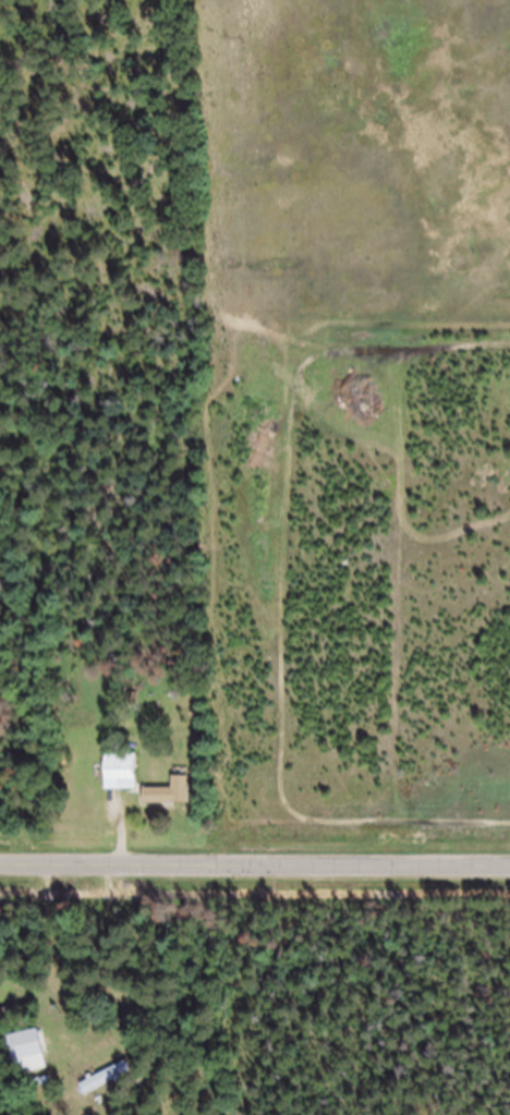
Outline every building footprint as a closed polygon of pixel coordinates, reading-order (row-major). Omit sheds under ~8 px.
[(104,801),(136,801),(136,764),(104,764),(104,801)] [(188,816),(188,788),(172,788),(172,801),(142,801),(142,816),(188,816)] [(7,1045),(12,1071),(46,1064),(41,1039),(7,1045)] [(134,1083),(129,1071),(80,1094),(85,1105),(134,1083)]
